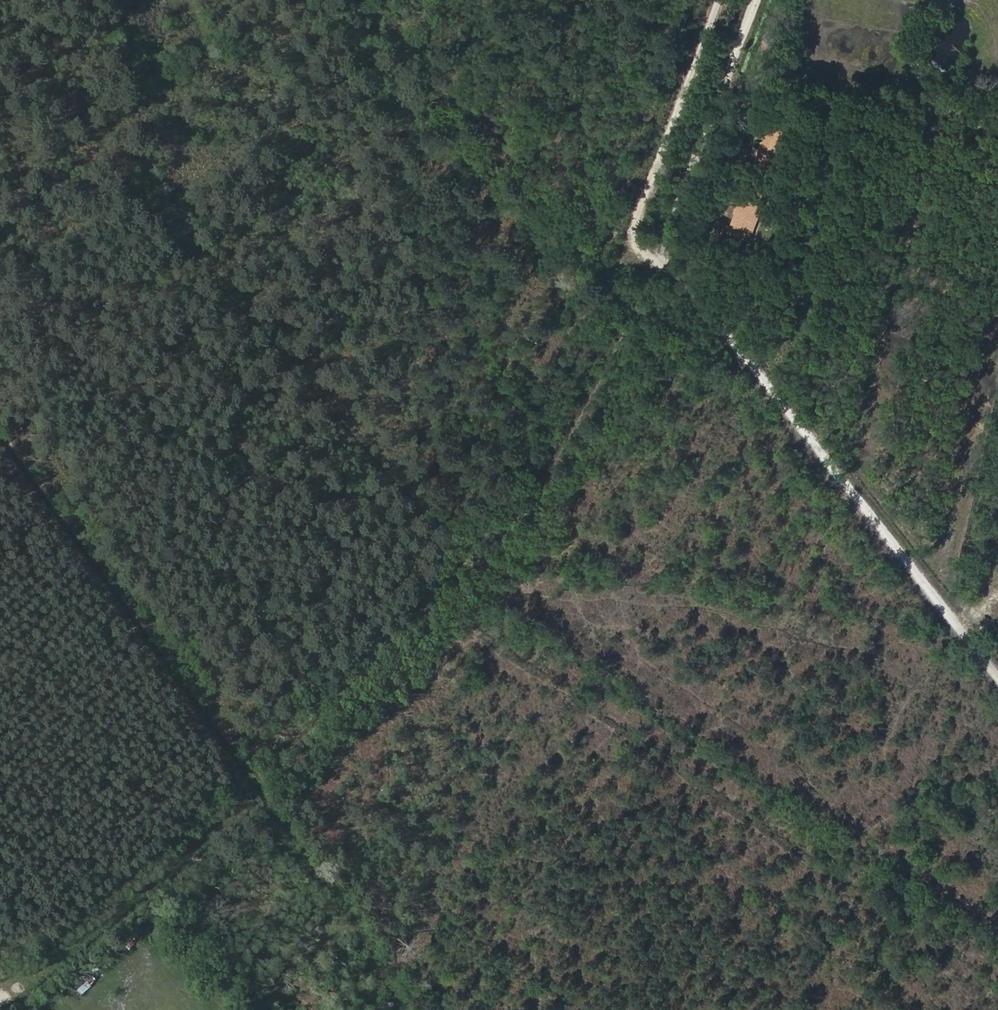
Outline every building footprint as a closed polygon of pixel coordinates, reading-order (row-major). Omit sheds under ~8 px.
[(761,149),(774,156),(782,143),(769,135),(761,149)] [(742,196),(731,233),(755,241),(767,203),(742,196)] [(71,983),(81,993),(97,977),(87,967),(71,983)]
